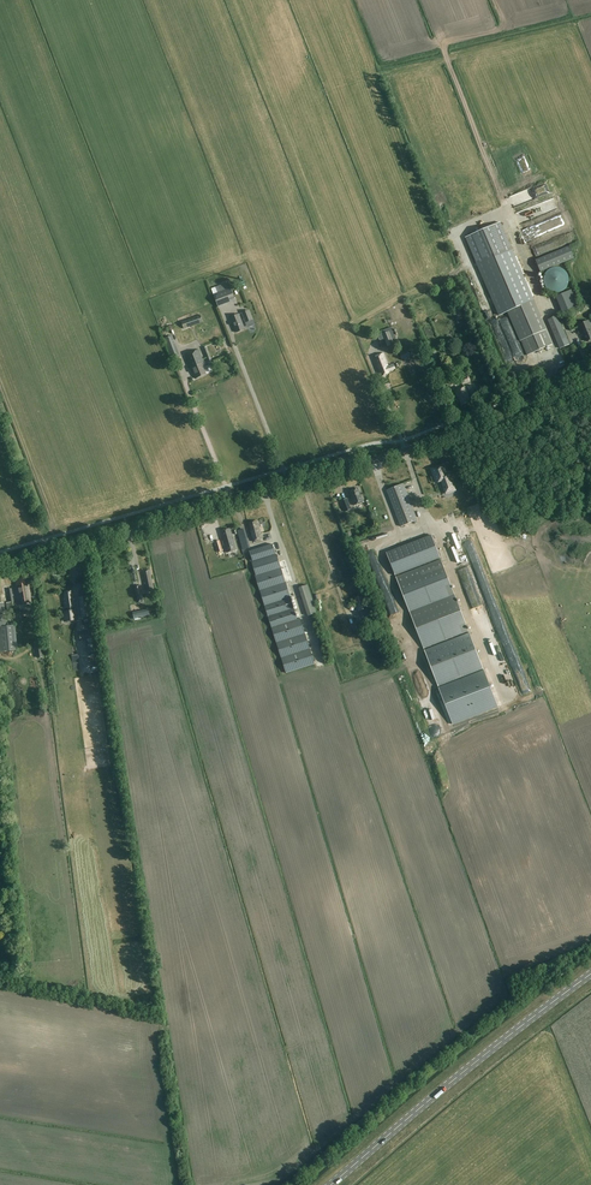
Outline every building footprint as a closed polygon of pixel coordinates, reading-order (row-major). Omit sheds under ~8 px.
[(486,261),(508,311),(527,355),(552,344),(533,300),(500,222),(466,237),(478,265),(486,261)] [(569,246),(535,260),(540,272),(574,258),(569,246)] [(560,292),(561,292),(561,291),(562,291),(563,291),(563,290),(564,290),(565,289),(566,288),(567,287),(567,286),(568,285),(568,284),(568,283),(569,283),(569,282),(569,281),(569,280),(569,279),(569,278),(569,277),(568,277),(568,276),(568,275),(568,274),(567,274),(567,273),(566,272),(565,271),(564,270),(563,269),(562,269),(562,268),(561,268),(560,268),(559,268),(559,267),(558,267),(557,267),(556,267),(555,267),(554,267),(553,268),(552,268),(551,268),(550,269),(549,270),(548,270),(548,271),(547,271),(547,272),(546,272),(546,273),(545,273),(545,274),(544,275),(544,276),(544,277),(544,278),(543,279),(543,280),(543,281),(544,282),(544,283),(544,284),(544,285),(545,285),(545,286),(545,287),(546,287),(546,288),(547,289),(548,290),(549,290),(549,291),(550,291),(551,291),(551,292),(552,292),(553,292),(554,292),(555,293),(556,293),(557,293),(558,292),(559,292),(560,292)] [(228,282),(215,287),(211,288),(213,294),(218,307),(236,300),(231,287),(230,287),(228,282)] [(551,303),(559,300),(565,313),(571,310),(569,306),(568,306),(566,301),(568,299),(567,296),(558,300),(556,295),(549,299),(551,303)] [(253,320),(249,310),(242,313),(246,322),(253,320)] [(184,328),(203,322),(201,314),(181,322),(184,328)] [(239,314),(231,317),(237,332),(245,329),(239,314)] [(567,338),(557,315),(548,320),(557,342),(567,338)] [(582,333),(583,332),(587,342),(590,340),(590,327),(588,320),(578,325),(582,333)] [(387,347),(394,344),(389,331),(382,334),(387,347)] [(165,338),(172,359),(180,356),(172,335),(165,338)] [(207,347),(203,348),(208,363),(213,361),(207,347)] [(438,358),(435,349),(430,351),(433,360),(438,358)] [(199,350),(186,355),(191,368),(196,379),(206,374),(204,367),(206,367),(199,350)] [(402,359),(410,356),(407,350),(400,353),(402,359)] [(388,371),(395,368),(394,364),(389,366),(383,353),(373,357),(376,366),(379,366),(382,376),(389,373),(388,371)] [(463,385),(470,382),(468,375),(460,378),(463,385)] [(462,405),(464,404),(466,406),(470,404),(470,402),(468,396),(469,396),(465,387),(454,391),(457,397),(458,396),(462,405)] [(446,492),(454,489),(448,472),(445,473),(442,465),(431,469),(436,482),(441,480),(446,492)] [(387,491),(401,526),(417,520),(407,494),(403,484),(387,491)] [(355,505),(364,502),(359,488),(350,492),(353,499),(355,505)] [(347,498),(341,500),(345,512),(351,510),(347,498)] [(254,542),(263,539),(258,520),(249,523),(251,529),(251,530),(254,542)] [(224,539),(228,553),(237,550),(230,528),(221,531),(222,536),(223,536),(224,539)] [(248,545),(243,529),(237,531),(242,548),(248,545)] [(440,558),(431,535),(387,552),(396,575),(440,558)] [(223,551),(220,540),(215,542),(218,552),(223,551)] [(253,561),(276,554),(273,544),(250,551),(253,561)] [(286,672),(315,663),(301,618),(297,619),(281,567),(276,554),(252,562),(256,575),(255,575),(286,672)] [(373,569),(379,566),(374,556),(368,559),(373,569)] [(441,559),(396,577),(425,650),(469,632),(441,559)] [(146,592),(154,591),(151,577),(150,577),(150,575),(150,574),(150,569),(142,571),(143,576),(144,581),(143,581),(146,592)] [(18,603),(31,601),(28,589),(25,588),(25,585),(24,577),(15,579),(16,586),(15,586),(18,603)] [(300,585),(306,606),(309,605),(311,613),(316,611),(308,583),(300,585)] [(141,594),(139,585),(133,586),(136,596),(141,594)] [(14,606),(12,588),(7,589),(9,602),(6,602),(6,607),(14,606)] [(64,618),(67,618),(67,621),(72,620),(76,620),(75,610),(72,611),(71,607),(75,606),(74,598),(73,598),(72,591),(64,592),(65,597),(64,597),(64,599),(63,599),(64,608),(67,607),(68,611),(63,612),(64,618)] [(355,598),(357,604),(356,605),(359,611),(368,608),(365,601),(365,602),(362,595),(355,598)] [(81,617),(88,616),(87,603),(86,603),(85,597),(79,597),(80,603),(79,603),(81,617)] [(4,602),(0,603),(0,652),(17,650),(15,625),(6,626),(4,602)] [(365,621),(356,625),(357,629),(362,627),(363,629),(367,627),(365,621)] [(90,631),(78,632),(79,640),(91,639),(90,631)] [(439,686),(483,668),(470,633),(425,651),(439,686)] [(484,669),(438,687),(453,724),(498,707),(484,669)]
